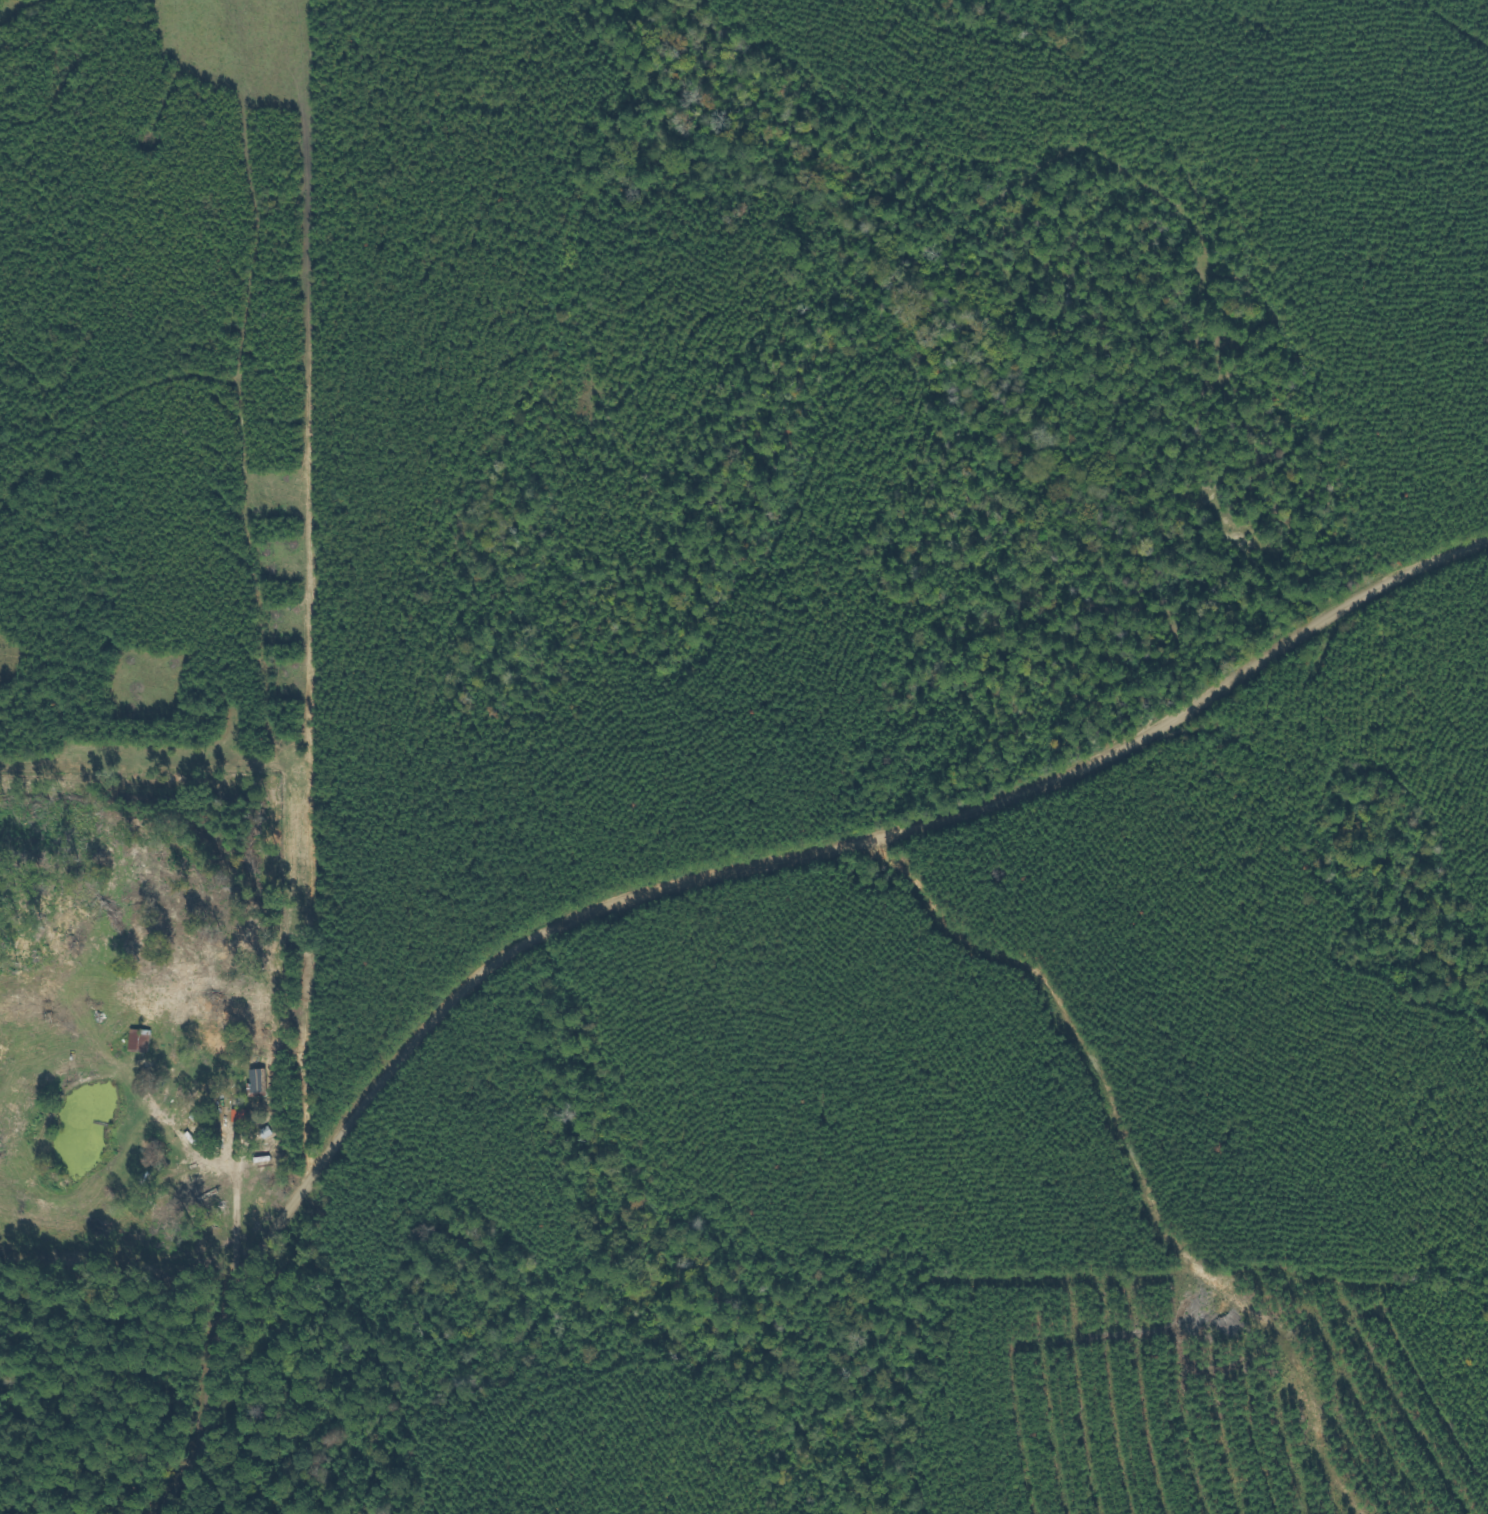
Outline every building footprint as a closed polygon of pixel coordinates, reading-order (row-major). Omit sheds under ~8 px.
[(145,1031),(120,1027),(116,1048),(142,1053),(145,1031)] [(263,1093),(263,1068),(246,1068),(246,1093),(263,1093)]
